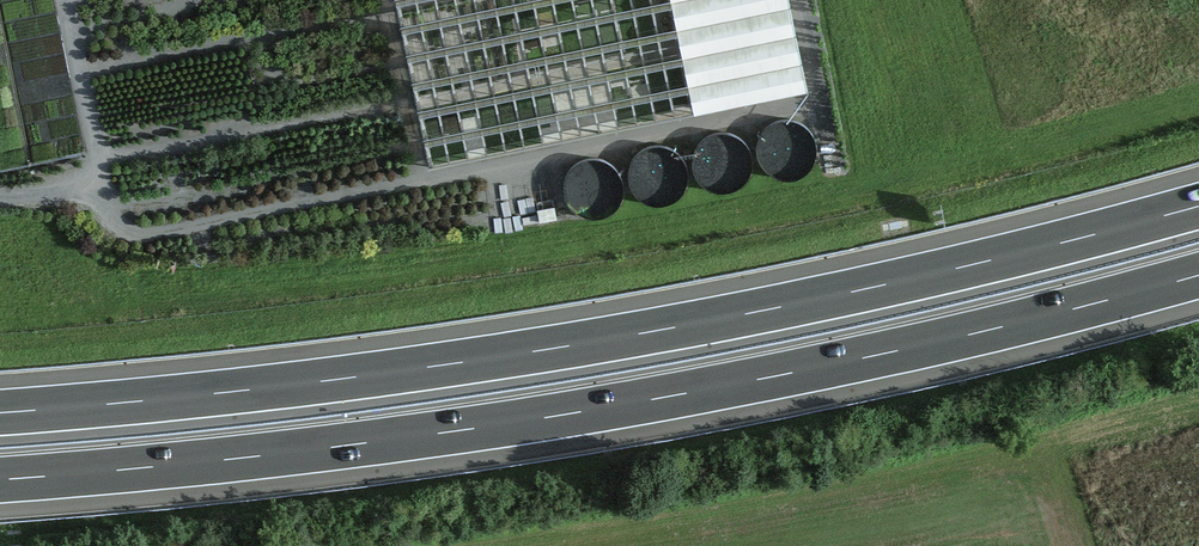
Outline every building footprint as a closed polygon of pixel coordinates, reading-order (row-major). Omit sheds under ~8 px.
[(423,128),(439,125),(442,139),(437,139),(439,152),(806,88),(791,0),(401,0),(423,128)] [(757,147),(760,160),(768,170),(780,176),(794,176),(806,170),(814,160),(817,147),(814,134),(806,123),(794,117),(780,117),(768,123),(760,134),(757,147)] [(692,164),(697,176),(707,186),(720,190),(733,188),(745,181),(752,169),(753,156),(748,143),(739,134),(726,129),(712,131),(701,138),(694,150),(692,164)] [(628,177),(633,190),(643,199),(656,203),(669,201),(680,194),(687,182),(689,169),(684,156),(674,147),(661,143),(648,144),(637,152),(629,163),(628,177)] [(564,184),(566,197),(574,208),(585,215),(599,215),(611,210),(620,200),(624,188),(621,174),(614,164),(602,157),(589,156),(576,162),(567,171),(564,184)]
